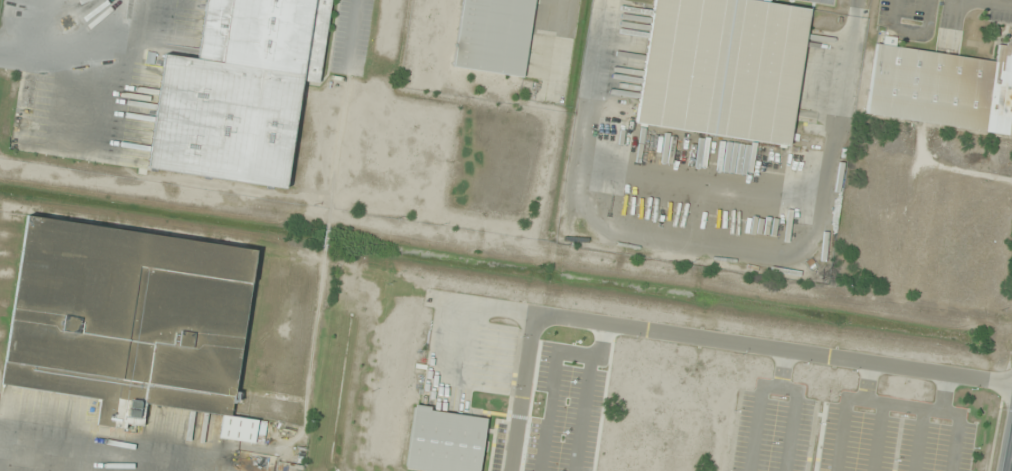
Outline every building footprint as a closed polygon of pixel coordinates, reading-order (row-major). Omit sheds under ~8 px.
[(284,188),(298,82),(317,85),(329,0),(204,0),(197,58),(162,54),(147,170),(284,188)] [(452,68),(522,77),(532,0),(461,0),(452,68)] [(633,124),(786,146),(806,10),(768,4),(769,0),(652,0),(633,124)] [(1011,135),(1011,35),(1009,35),(1007,46),(996,44),(994,61),(892,47),(894,38),(882,37),(881,44),(874,43),(864,114),(1011,135)] [(1,384),(98,397),(94,423),(140,429),(143,404),(220,415),(217,440),(261,446),(264,423),(230,418),(254,248),(25,216),(1,384)] [(484,419),(476,470),(410,470),(403,470),(412,406),(428,408),(427,411),(484,419)]
